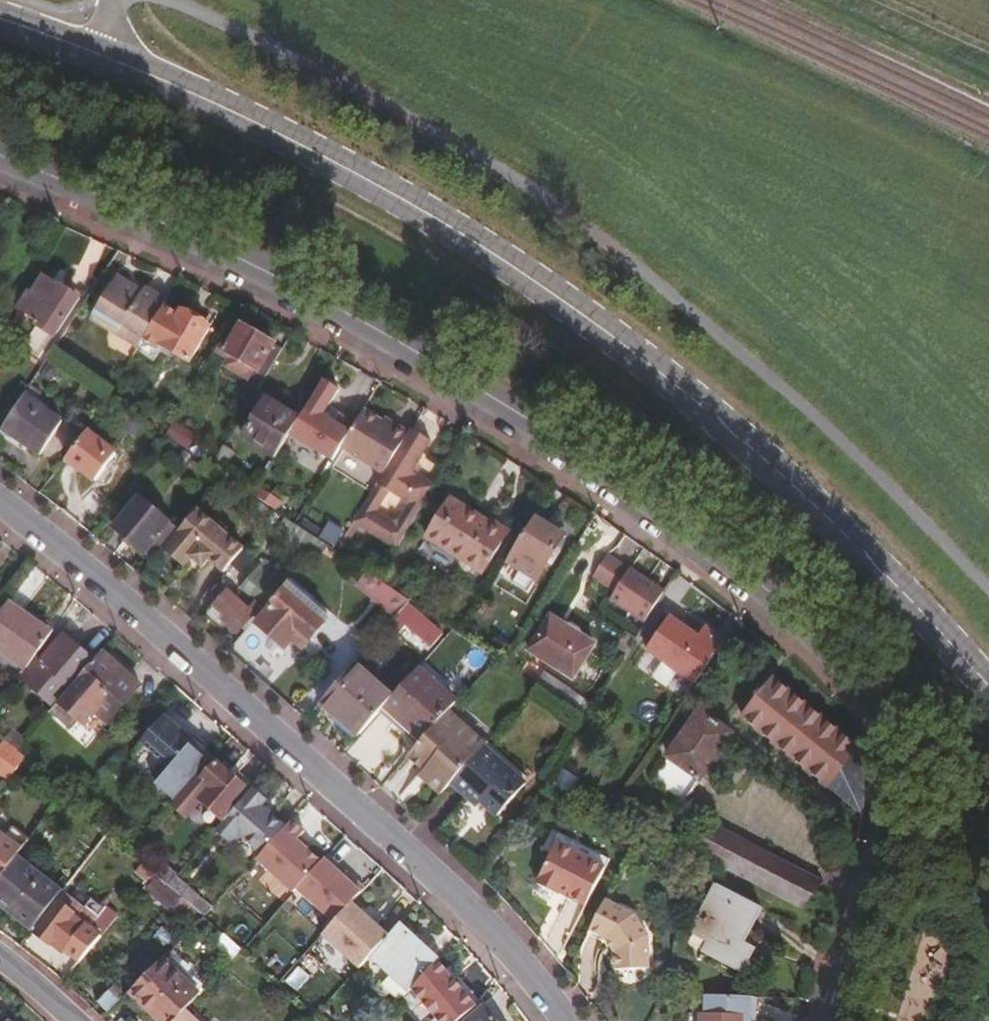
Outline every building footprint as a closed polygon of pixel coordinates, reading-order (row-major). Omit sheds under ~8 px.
[(80,301),(46,277),(35,295),(32,294),(23,308),(41,321),(37,326),(40,327),(32,341),(45,351),(54,337),(56,338),(80,301)] [(167,305),(169,301),(147,289),(144,294),(119,281),(96,318),(141,347),(146,339),(167,305)] [(183,315),(167,305),(146,339),(157,346),(164,345),(190,362),(211,328),(185,311),(183,315)] [(262,374),(278,346),(245,326),(228,354),(232,357),(227,366),(249,381),(256,371),(262,374)] [(268,379),(285,351),(278,346),(262,374),(268,379)] [(31,391),(3,430),(45,459),(72,419),(31,391)] [(368,408),(371,403),(355,393),(340,416),(356,427),(368,408)] [(279,456),(303,418),(272,400),(250,437),(279,456)] [(220,442),(226,445),(251,406),(246,402),(220,442)] [(388,420),(368,408),(356,427),(345,446),(387,473),(414,432),(399,422),(397,426),(388,420)] [(390,417),(388,420),(397,426),(399,422),(390,417)] [(419,473),(410,468),(414,461),(419,464),(434,440),(416,429),(414,432),(387,473),(354,526),(396,552),(438,485),(419,473)] [(89,431),(69,457),(98,480),(118,453),(89,431)] [(190,436),(184,446),(197,454),(203,444),(190,436)] [(214,466),(227,475),(239,453),(226,445),(214,466)] [(257,495),(280,511),(297,523),(309,506),(291,494),(314,459),(299,448),(276,484),(266,478),(257,495)] [(424,466),(419,464),(414,461),(410,468),(419,473),(424,466)] [(183,521),(148,491),(118,526),(153,556),(183,521)] [(247,549),(201,508),(167,548),(187,565),(195,556),(206,566),(213,558),(227,571),(247,549)] [(311,509),(303,522),(320,532),(328,519),(311,509)] [(450,509),(425,548),(482,583),(506,544),(450,509)] [(280,511),(274,518),(320,549),(327,542),(297,523),(280,511)] [(567,537),(537,518),(517,549),(547,568),(567,537)] [(338,545),(347,528),(330,520),(321,537),(338,545)] [(412,604),(414,601),(379,578),(371,572),(361,585),(399,617),(412,604)] [(649,622),(668,592),(638,573),(620,603),(649,622)] [(232,587),(219,602),(229,613),(225,618),(242,632),(258,611),(232,587)] [(287,587),(272,604),(275,606),(261,622),(288,646),(295,638),(306,647),(327,622),(287,587)] [(10,601),(0,616),(0,645),(30,665),(38,654),(54,630),(10,601)] [(229,613),(219,602),(214,607),(225,618),(229,613)] [(446,634),(412,604),(399,617),(391,627),(401,635),(410,625),(435,646),(446,634)] [(672,612),(650,653),(709,684),(731,643),(672,612)] [(596,647),(553,620),(532,654),(575,681),(596,647)] [(43,659),(38,654),(30,665),(25,672),(60,703),(74,686),(98,658),(67,631),(43,659)] [(143,682),(105,648),(98,658),(74,686),(112,718),(143,682)] [(324,701),(362,736),(389,706),(396,697),(358,663),(324,701)] [(389,706),(425,739),(459,703),(421,669),(396,697),(389,706)] [(551,676),(541,688),(587,720),(596,706),(551,676)] [(865,766),(860,743),(777,677),(747,717),(867,814),(869,802),(865,766)] [(434,776),(449,788),(459,778),(492,742),(496,737),(459,703),(425,739),(416,750),(431,764),(439,771),(434,776)] [(703,779),(734,734),(701,711),(670,756),(703,779)] [(201,771),(216,754),(204,744),(201,748),(194,742),(197,739),(168,713),(144,741),(173,765),(159,782),(178,798),(201,771)] [(8,739),(21,750),(28,740),(0,716),(0,732),(8,739)] [(531,768),(496,737),(492,742),(527,773),(531,768)] [(8,739),(0,751),(0,767),(13,779),(28,757),(21,750),(8,739)] [(492,742),(459,778),(476,794),(480,789),(504,811),(532,779),(527,773),(492,742)] [(207,776),(201,771),(178,798),(176,801),(190,813),(204,796),(224,814),(249,784),(221,760),(207,776)] [(427,768),(434,776),(439,771),(431,764),(427,768)] [(565,769),(559,784),(573,791),(580,775),(565,769)] [(271,795),(257,783),(219,827),(232,837),(240,836),(244,832),(264,850),(288,825),(264,803),(271,795)] [(13,867),(21,857),(36,835),(20,824),(0,811),(0,857),(13,867)] [(27,815),(20,824),(36,835),(43,825),(27,815)] [(826,882),(713,822),(695,852),(804,909),(826,882)] [(562,843),(541,882),(563,893),(566,888),(575,893),(573,896),(590,905),(609,868),(562,843)] [(319,904),(353,867),(331,846),(319,859),(308,870),(296,884),(319,904)] [(157,850),(150,858),(163,870),(170,862),(157,850)] [(308,870),(319,859),(309,851),(299,860),(308,870)] [(44,920),(64,893),(67,889),(21,857),(13,867),(10,872),(0,886),(0,903),(37,929),(44,920)] [(10,872),(13,867),(0,857),(0,865),(10,872)] [(139,871),(153,882),(160,874),(146,861),(139,871)] [(374,886),(353,867),(319,904),(320,906),(315,912),(334,931),(374,886)] [(197,907),(207,916),(216,906),(180,873),(171,884),(197,907)] [(187,917),(197,907),(171,884),(160,874),(153,882),(144,893),(147,897),(153,891),(176,913),(179,910),(187,917)] [(744,946),(764,907),(718,882),(694,929),(713,939),(707,950),(743,971),(754,952),(744,946)] [(88,926),(103,937),(123,915),(104,903),(96,916),(64,893),(44,920),(47,922),(39,934),(53,944),(56,940),(70,950),(88,926)] [(595,926),(610,936),(618,949),(617,966),(651,965),(653,932),(639,913),(610,898),(595,926)] [(402,923),(373,954),(413,989),(441,959),(402,923)] [(595,926),(593,932),(608,941),(610,936),(595,926)] [(225,935),(220,949),(242,956),(246,942),(225,935)] [(165,1020),(178,1020),(189,1009),(202,994),(166,957),(134,989),(165,1020)] [(926,1006),(944,1004),(940,974),(901,979),(907,1020),(928,1020),(926,1006)] [(117,986),(103,1002),(110,1009),(126,993),(117,986)] [(705,1020),(744,1020),(745,996),(706,994),(705,1020)] [(189,1009),(178,1020),(202,1020),(189,1009)] [(489,1009),(474,1020),(500,1020),(489,1009)]
